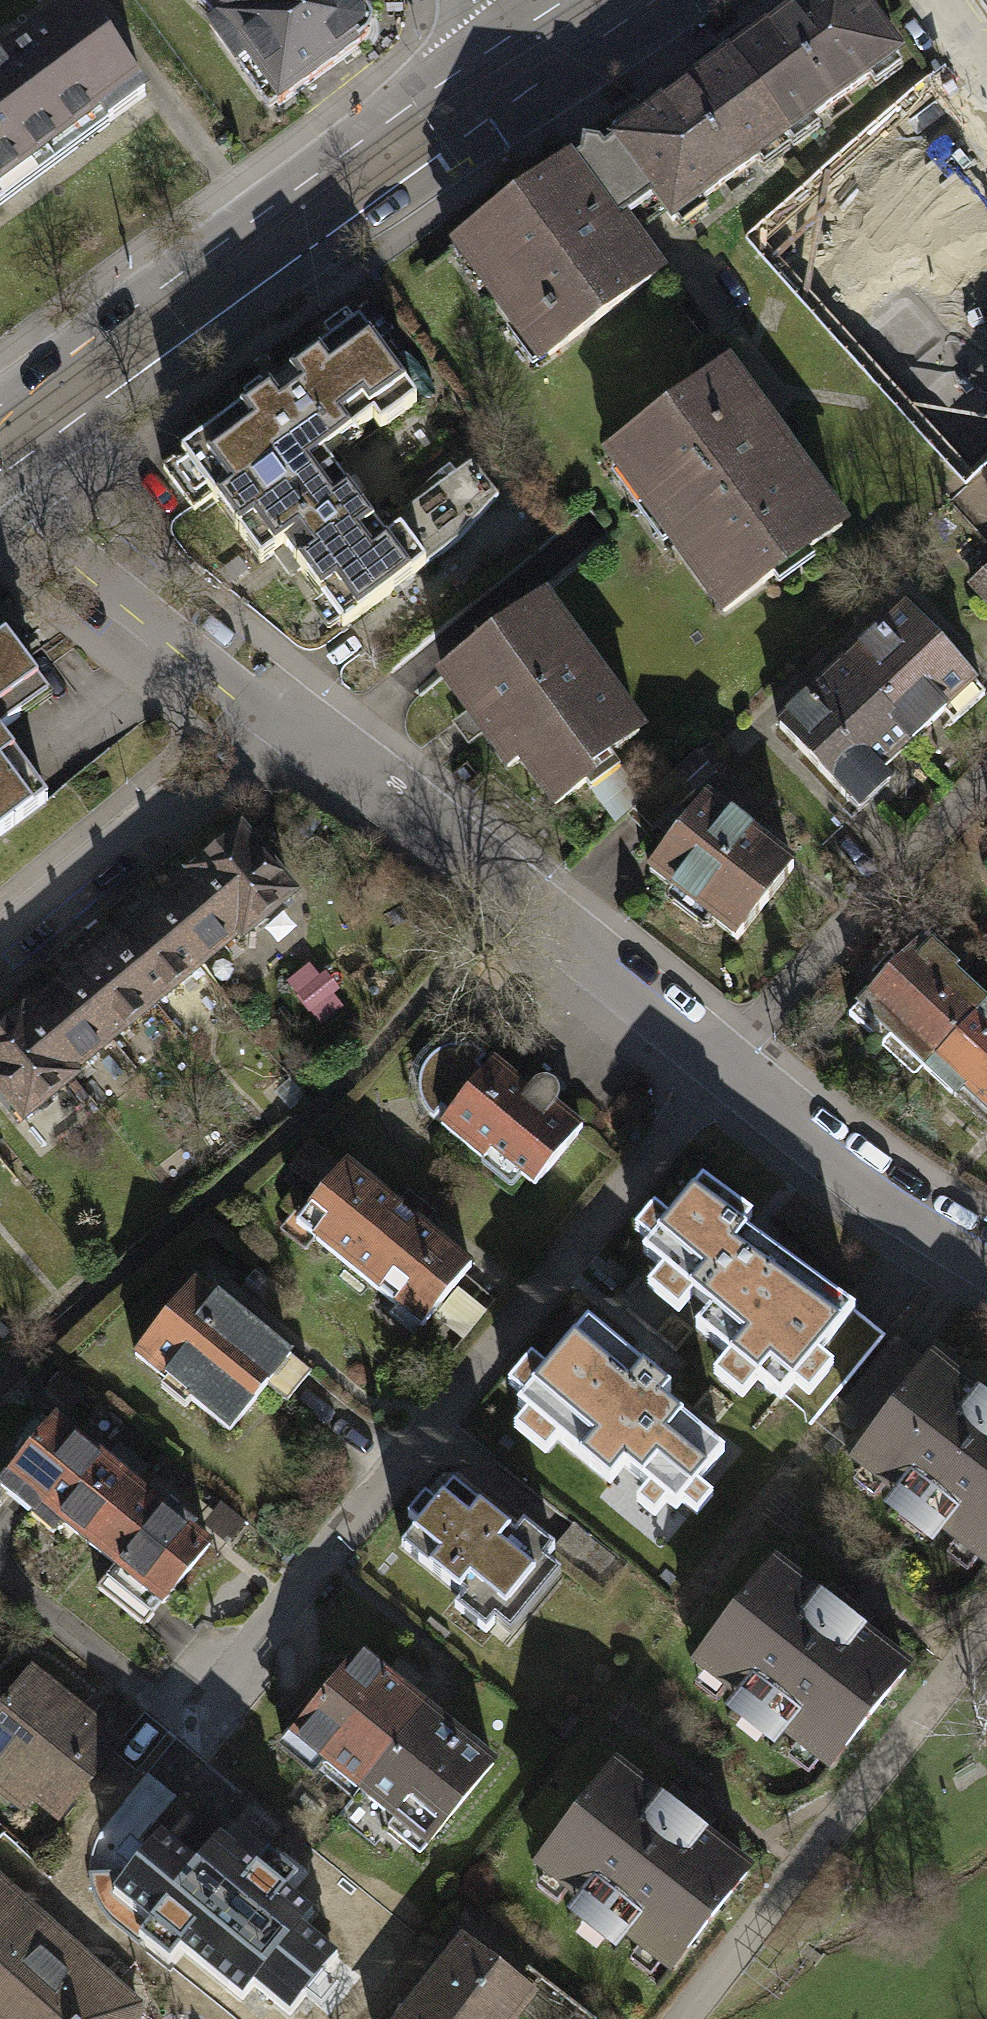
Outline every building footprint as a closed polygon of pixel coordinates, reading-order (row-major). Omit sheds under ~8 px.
[(224,13),(208,28),(233,67),(243,57),(275,106),(368,40),(370,25),(363,11),(353,0),(211,0),(224,13)] [(785,140),(899,58),(857,0),(812,0),(727,60),(785,140)] [(0,63),(0,200),(141,96),(75,7),(0,63)] [(785,140),(727,60),(614,145),(656,200),(673,223),(785,140)] [(986,317),(986,169),(937,115),(863,183),(986,317)] [(581,160),(467,243),(487,272),(486,288),(516,328),(530,330),(550,357),(659,277),(626,232),(621,226),(635,216),(656,200),(614,145),(605,151),(602,146),(583,144),(581,160)] [(364,324),(167,470),(197,510),(217,496),(224,504),(279,463),(293,482),(327,457),(380,418),(388,428),(422,402),(364,324)] [(728,374),(601,466),(722,628),(848,535),(756,413),(728,374)] [(391,543),(327,457),(293,482),(279,463),(224,504),(268,563),(287,548),(348,629),(432,567),(406,532),(391,543)] [(406,532),(432,567),(462,546),(502,502),(479,467),(400,525),(406,532)] [(967,583),(986,605),(986,566),(967,583)] [(545,605),(432,689),(502,783),(516,773),(556,827),(599,795),(593,787),(650,745),(545,605)] [(902,606),(839,670),(912,742),(941,712),(949,721),(983,687),(902,606)] [(47,797),(0,733),(22,717),(11,702),(40,681),(8,638),(0,644),(0,832),(47,797)] [(839,670),(779,730),(856,810),(884,783),(877,768),(912,742),(839,670)] [(791,867),(704,797),(646,870),(736,938),(791,867)] [(192,870),(195,874),(237,930),(242,935),(291,894),(238,832),(192,870)] [(196,965),(237,930),(195,874),(150,910),(196,965)] [(151,1002),(196,965),(150,910),(106,948),(151,1002)] [(921,1064),(984,998),(917,936),(847,1014),(879,1040),(891,1035),(921,1064)] [(110,1038),(151,1002),(106,948),(63,984),(110,1038)] [(318,983),(301,996),(320,1019),(336,1006),(318,983)] [(69,1073),(110,1038),(63,984),(23,1018),(69,1073)] [(921,1064),(947,1096),(963,1084),(986,1110),(986,1001),(984,998),(921,1064)] [(69,1073),(23,1018),(20,1015),(0,1032),(0,1096),(20,1120),(72,1076),(69,1073)] [(448,1115),(440,1123),(483,1161),(490,1151),(534,1186),(585,1127),(556,1104),(558,1095),(558,1088),(553,1082),(546,1079),(536,1081),(530,1089),(491,1060),(483,1069),(474,1063),(481,1053),(470,1047),(456,1044),(442,1047),(431,1055),(423,1066),(418,1078),(418,1093),(421,1105),(431,1116),(439,1107),(448,1115)] [(341,1164),(295,1223),(426,1326),(472,1267),(418,1225),(424,1217),(399,1197),(393,1205),(341,1164)] [(641,1261),(711,1318),(698,1335),(781,1402),(854,1315),(740,1237),(751,1223),(703,1185),(641,1261)] [(194,1279),(132,1357),(226,1432),(262,1387),(271,1394),(297,1361),(194,1279)] [(463,1347),(493,1305),(461,1283),(432,1325),(463,1347)] [(673,1396),(589,1326),(521,1406),(612,1483),(627,1465),(678,1508),(722,1455),(664,1406),(673,1396)] [(853,1458),(986,1559),(986,1408),(926,1362),(853,1458)] [(134,1483),(107,1460),(55,1417),(0,1482),(0,1488),(31,1514),(40,1504),(84,1541),(134,1483)] [(119,1444),(107,1460),(134,1483),(146,1466),(119,1444)] [(134,1483),(84,1541),(114,1566),(152,1598),(160,1605),(209,1546),(134,1483)] [(514,1533),(452,1484),(434,1502),(424,1497),(409,1516),(420,1526),(401,1545),(462,1593),(453,1605),(481,1628),(548,1548),(522,1525),(514,1533)] [(768,1564),(696,1658),(831,1761),(903,1667),(858,1633),(870,1618),(831,1588),(819,1603),(768,1564)] [(152,1598),(114,1566),(96,1588),(134,1620),(152,1598)] [(322,1758),(356,1786),(419,1713),(403,1700),(409,1692),(359,1651),(283,1742),(313,1768),(322,1758)] [(32,1667),(0,1705),(0,1774),(54,1819),(120,1740),(32,1667)] [(436,1727),(419,1713),(356,1786),(394,1818),(387,1827),(414,1851),(491,1760),(442,1719),(436,1727)] [(612,1765),(538,1867),(675,1970),(739,1867),(694,1836),(708,1817),(672,1788),(657,1802),(612,1765)] [(221,1956),(281,1883),(236,1846),(241,1839),(199,1805),(134,1885),(221,1956)] [(0,1884),(0,2018),(133,2018),(137,2003),(0,1884)] [(402,2018),(508,2018),(530,1989),(463,1939),(402,2018)]
